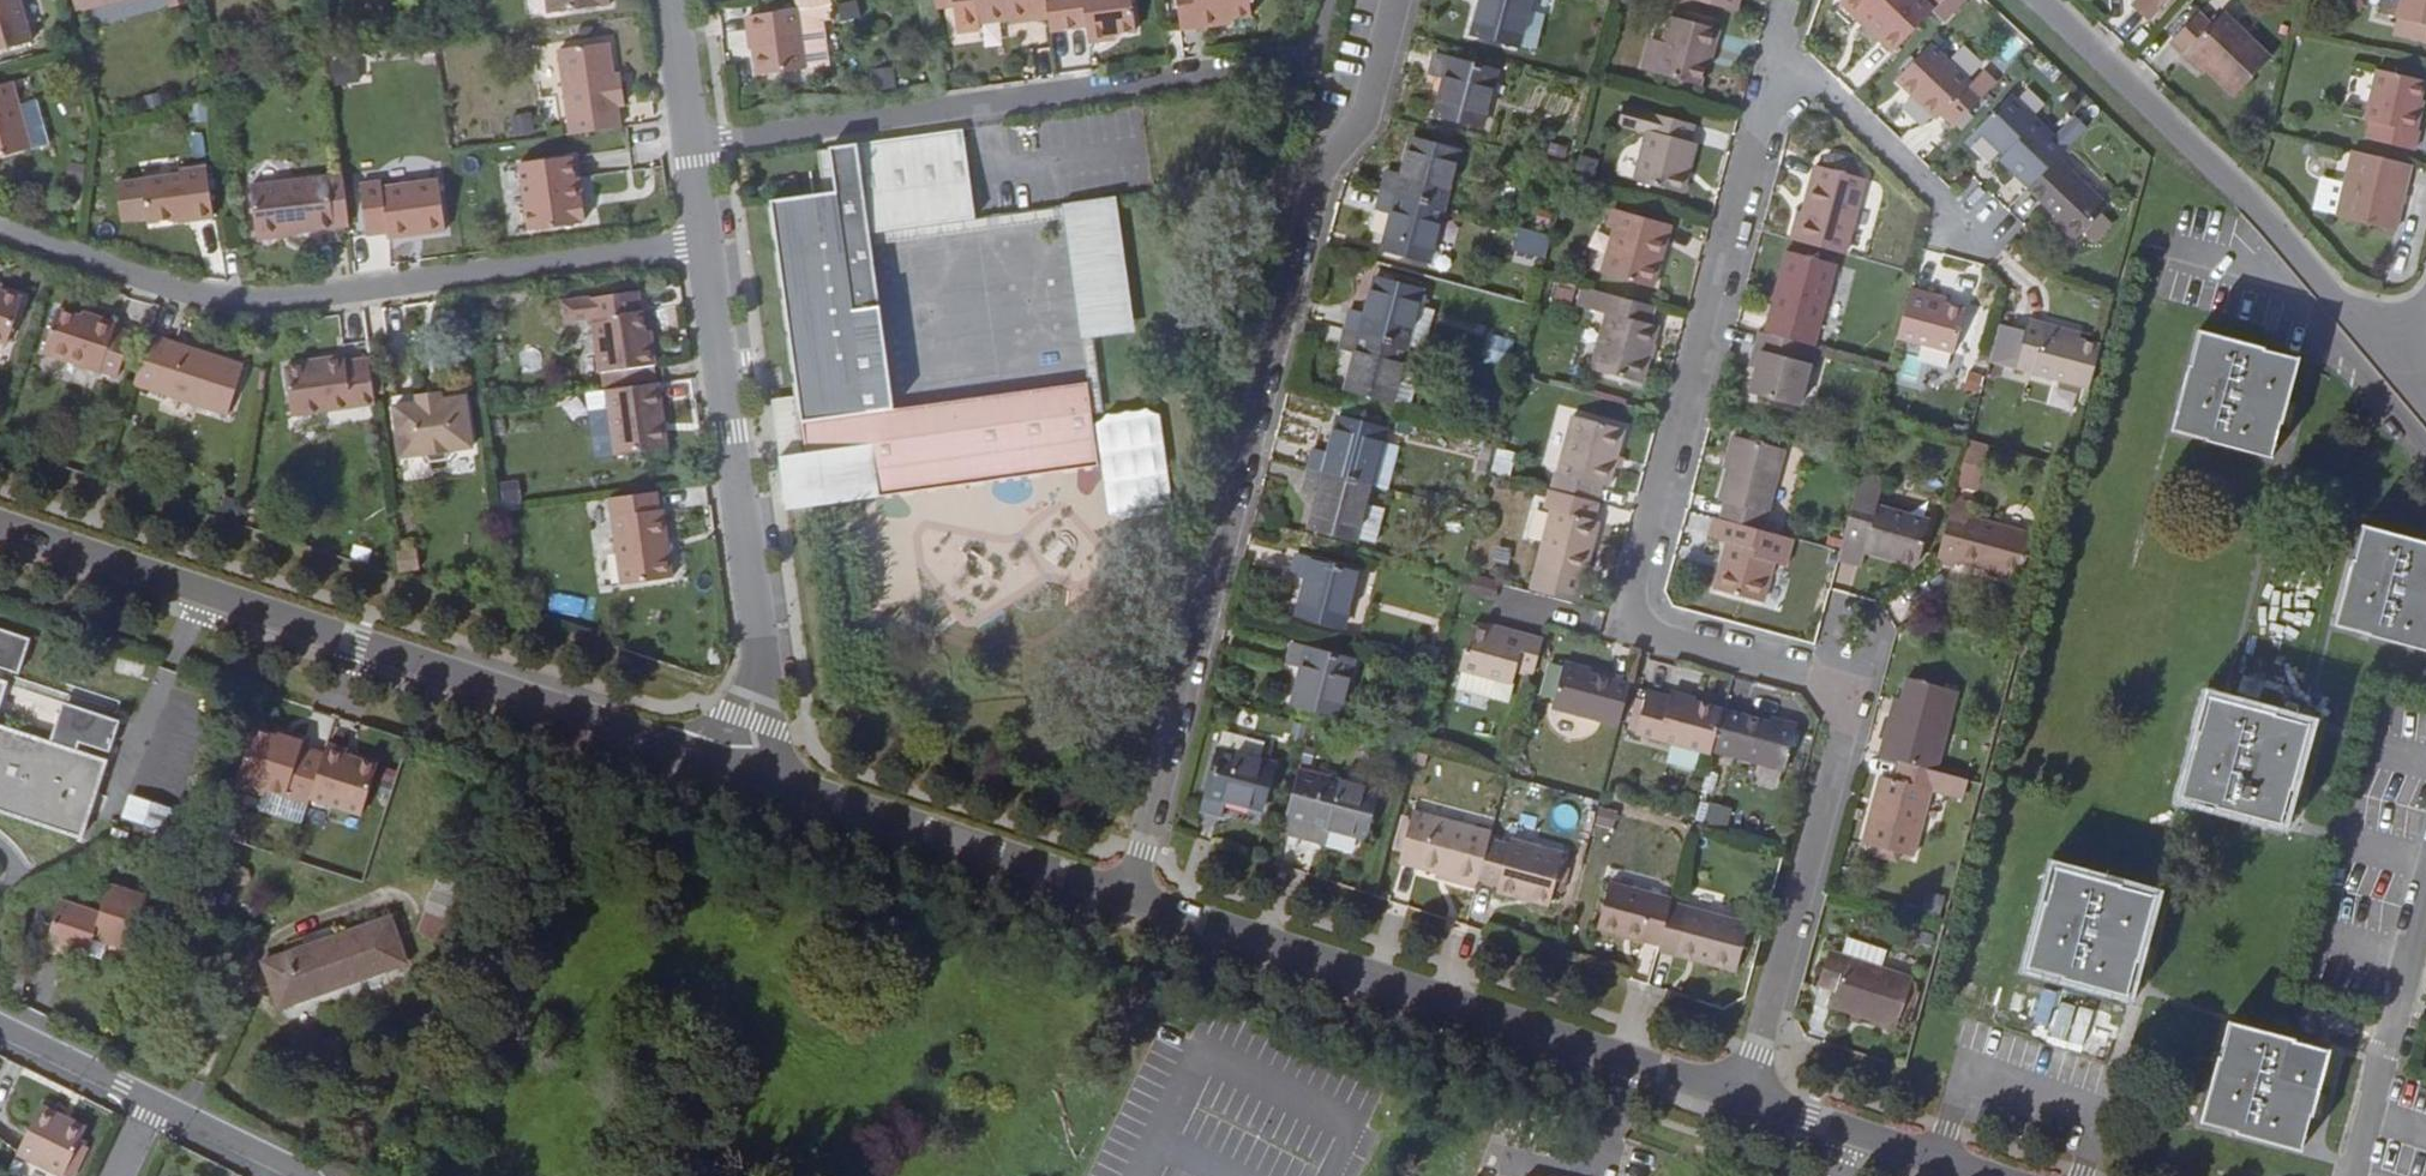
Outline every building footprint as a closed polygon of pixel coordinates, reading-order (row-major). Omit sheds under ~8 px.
[(35,44),(22,0),(0,0),(0,54),(35,44)] [(550,14),(612,7),(611,0),(549,0),(550,14)] [(834,0),(798,0),(800,15),(823,12),(835,10),(834,0)] [(951,0),(930,0),(931,12),(953,9),(951,0)] [(1029,19),(1029,22),(1049,19),(1046,0),(951,0),(953,9),(955,29),(956,35),(980,32),(979,26),(1029,19)] [(1049,19),(1051,35),(1086,29),(1088,46),(1104,44),(1104,37),(1137,33),(1134,0),(1046,0),(1049,19)] [(1183,32),(1218,28),(1218,23),(1251,17),(1249,0),(1179,0),(1183,32)] [(1518,43),(1530,0),(1479,0),(1471,31),(1518,43)] [(1840,0),(1839,0),(1831,7),(1859,32),(1865,25),(1840,0)] [(1865,25),(1878,35),(1874,39),(1889,53),(1926,11),(1914,0),(1840,0),(1865,25)] [(1957,0),(1936,0),(1929,8),(1940,18),(1957,0)] [(2163,0),(2134,0),(2150,15),(2163,0)] [(2222,0),(2204,0),(2174,34),(2189,47),(2192,44),(2240,86),(2275,47),(2222,0)] [(2401,17),(2405,0),(2386,0),(2384,7),(2382,7),(2380,13),(2382,15),(2389,17),(2389,14),(2401,17)] [(2401,19),(2397,33),(2419,40),(2423,25),(2425,26),(2425,0),(2405,0),(2401,19)] [(751,21),(759,81),(832,71),(823,12),(800,15),(751,21)] [(1718,28),(1668,14),(1660,43),(1664,43),(1654,73),(1697,84),(1707,48),(1712,49),(1718,28)] [(558,51),(568,135),(619,128),(617,108),(625,106),(624,83),(614,84),(607,45),(558,51)] [(1953,128),(1996,81),(1984,70),(1968,86),(1945,63),(1927,47),(1897,77),(1913,91),(1910,94),(1936,120),(1940,115),(1953,128)] [(1960,47),(1945,63),(1968,86),(1984,70),(1960,47)] [(1495,68),(1434,53),(1429,73),(1447,77),(1438,111),(1481,124),(1495,68)] [(2371,133),(2420,146),(2425,126),(2417,124),(2425,91),(2425,75),(2380,64),(2369,115),(2375,117),(2371,133)] [(32,152),(11,84),(0,87),(0,161),(32,152)] [(2053,139),(2009,94),(1977,128),(2004,155),(1999,160),(2029,186),(2055,159),(2064,150),(2086,127),(2075,116),(2053,139)] [(1646,130),(1632,181),(1669,190),(1676,168),(1687,171),(1694,143),(1687,141),(1691,125),(1622,106),(1617,122),(1646,130)] [(1129,110),(1130,180),(1147,179),(1145,110),(1129,110)] [(531,111),(509,116),(514,137),(536,131),(531,111)] [(820,451),(779,456),(787,514),(867,503),(1100,472),(1094,422),(1089,389),(895,414),(873,251),(870,235),(975,222),(963,128),(831,146),(837,193),(823,195),(775,202),(802,398),(813,397),(820,451)] [(1384,186),(1447,202),(1461,147),(1412,135),(1403,170),(1389,166),(1384,186)] [(2417,158),(2359,144),(2344,213),(2399,226),(2417,158)] [(837,193),(831,146),(818,147),(823,195),(837,193)] [(1798,205),(1791,233),(1845,247),(1867,172),(1818,158),(1805,206),(1798,205)] [(2106,209),(2055,159),(2029,186),(2027,188),(2075,239),(2106,209)] [(519,167),(526,233),(586,225),(583,203),(576,205),(572,161),(519,167)] [(141,213),(142,219),(186,214),(186,218),(207,216),(201,163),(175,165),(176,170),(111,178),(117,217),(141,213)] [(1676,168),(1669,190),(1680,193),(1687,171),(1676,168)] [(2162,168),(2150,182),(2163,192),(2172,177),(2162,168)] [(245,183),(250,235),(325,227),(325,226),(346,223),(340,174),(320,177),(320,175),(245,183)] [(384,238),(440,231),(435,181),(378,187),(377,181),(356,184),(363,235),(383,232),(384,238)] [(1432,257),(1447,202),(1384,186),(1379,205),(1393,209),(1385,245),(1432,257)] [(1089,389),(1094,422),(1108,419),(1098,339),(1132,334),(1114,204),(975,222),(870,235),(873,251),(1069,226),(1089,389)] [(1615,225),(1604,268),(1653,282),(1663,247),(1655,245),(1662,218),(1613,205),(1607,223),(1615,225)] [(1518,228),(1515,252),(1548,256),(1551,232),(1518,228)] [(1791,247),(1768,329),(1813,341),(1819,343),(1824,322),(1841,261),(1791,247)] [(1423,287),(1376,275),(1366,311),(1350,306),(1345,325),(1409,342),(1415,319),(1422,292),(1423,287)] [(1654,299),(1584,281),(1579,299),(1609,307),(1592,366),(1642,379),(1658,321),(1649,318),(1654,299)] [(1932,289),(1910,283),(1898,334),(1956,351),(1969,309),(1929,298),(1932,289)] [(5,340),(19,294),(0,287),(0,339),(5,340)] [(1439,296),(1422,292),(1415,319),(1432,324),(1439,296)] [(592,321),(598,376),(653,371),(650,349),(646,350),(641,316),(640,316),(639,298),(562,305),(564,324),(592,321)] [(113,315),(93,309),(90,317),(79,313),(54,304),(41,347),(114,369),(129,329),(111,323),(113,315)] [(90,317),(93,309),(92,309),(82,305),(79,313),(90,317)] [(2091,389),(2103,345),(2045,328),(2048,321),(2029,316),(2024,337),(2001,331),(1991,366),(2016,367),(2091,389)] [(1395,398),(1409,342),(1345,325),(1341,344),(1355,349),(1346,385),(1395,398)] [(1768,329),(1763,328),(1759,345),(1766,346),(1754,390),(1802,404),(1814,361),(1807,359),(1813,341),(1768,329)] [(240,360),(148,330),(134,379),(225,407),(240,360)] [(1484,361),(1498,366),(1510,337),(1495,331),(1484,361)] [(2296,362),(2201,336),(2173,439),(2268,465),(2296,362)] [(285,408),(371,395),(365,351),(339,356),(338,349),(316,353),(317,359),(280,365),(285,408)] [(1981,391),(1990,357),(1973,353),(1964,387),(1981,391)] [(1412,402),(1421,366),(1404,362),(1395,398),(1412,402)] [(654,383),(653,371),(598,376),(599,388),(654,383)] [(671,452),(663,386),(612,392),(620,458),(671,452)] [(2074,410),(2076,391),(2052,388),(2050,407),(2074,410)] [(417,394),(419,402),(444,398),(443,390),(417,394)] [(469,394),(444,398),(419,402),(397,406),(403,454),(426,452),(435,458),(444,458),(453,448),(475,445),(469,394)] [(1625,427),(1574,413),(1559,468),(1609,481),(1625,427)] [(1387,429),(1337,415),(1329,451),(1313,446),(1309,464),(1373,480),(1387,429)] [(1157,424),(1102,432),(1114,522),(1169,515),(1157,424)] [(1730,499),(1726,514),(1766,525),(1789,446),(1741,432),(1723,498),(1730,499)] [(1973,440),(1962,487),(1980,491),(1991,444),(1973,440)] [(1356,538),(1373,480),(1309,464),(1304,484),(1320,488),(1309,526),(1356,538)] [(1862,472),(1856,495),(1878,501),(1884,478),(1862,472)] [(502,504),(520,505),(521,482),(503,481),(502,504)] [(1598,496),(1551,483),(1545,503),(1552,506),(1535,563),(1582,575),(1598,519),(1593,517),(1598,496)] [(1878,501),(1856,495),(1847,530),(1870,536),(1869,546),(1919,559),(1931,515),(1878,501)] [(1955,560),(1956,558),(2021,576),(2032,533),(1968,516),(1968,512),(1952,508),(1938,556),(1955,560)] [(660,512),(609,519),(618,588),(670,581),(660,512)] [(1726,514),(1720,512),(1714,534),(1733,538),(1720,584),(1765,597),(1776,559),(1789,562),(1797,533),(1785,530),(1766,525),(1726,514)] [(1847,530),(1840,555),(1864,562),(1869,546),(1870,536),(1847,530)] [(2357,530),(2330,631),(2425,657),(2425,548),(2357,530)] [(400,572),(418,568),(414,548),(395,552),(400,572)] [(1311,579),(1302,614),(1347,626),(1362,571),(1299,556),(1294,574),(1311,579)] [(1521,670),(1537,673),(1547,638),(1531,634),(1529,641),(1474,626),(1462,670),(1517,685),(1521,670)] [(0,631),(0,670),(17,676),(29,641),(0,631)] [(1419,640),(1414,658),(1438,664),(1441,644),(1419,640)] [(1355,663),(1294,646),(1289,664),(1304,668),(1296,703),(1340,715),(1355,663)] [(1620,723),(1630,682),(1565,663),(1554,704),(1620,723)] [(1891,715),(1879,752),(1902,759),(1938,770),(1962,691),(1908,677),(1895,716),(1891,715)] [(78,840),(103,764),(82,758),(85,749),(105,756),(116,722),(0,683),(0,815),(78,840)] [(1635,730),(1712,753),(1714,745),(1724,708),(1647,686),(1635,730)] [(2279,825),(2305,727),(2213,703),(2205,701),(2180,800),(2279,825)] [(1797,728),(1724,708),(1714,745),(1785,765),(1797,728)] [(273,735),(251,727),(232,787),(261,796),(263,790),(283,797),(299,742),(300,740),(274,731),(273,735)] [(1223,728),(1219,746),(1261,757),(1266,739),(1223,728)] [(305,804),(323,750),(299,742),(283,797),(305,804)] [(346,751),(325,744),(308,799),(360,816),(376,766),(344,755),(346,751)] [(1219,746),(1202,806),(1221,812),(1226,796),(1259,806),(1273,760),(1261,757),(1219,746)] [(1911,855),(1938,770),(1902,759),(1897,778),(1879,774),(1860,838),(1911,855)] [(1296,767),(1281,827),(1323,837),(1328,823),(1364,833),(1376,788),(1296,767)] [(130,793),(122,818),(161,831),(170,806),(130,793)] [(1491,839),(1493,829),(1413,807),(1400,857),(1450,872),(1449,878),(1477,887),(1479,879),(1491,839)] [(1513,845),(1491,839),(1479,879),(1500,885),(1498,888),(1517,894),(1519,889),(1533,893),(1532,899),(1551,903),(1564,853),(1515,839),(1513,845)] [(2057,872),(2031,972),(2128,999),(2155,899),(2057,872)] [(440,939),(463,884),(440,875),(417,930),(440,939)] [(1609,882),(1597,926),(1658,943),(1659,941),(1670,902),(1671,900),(1609,882)] [(107,887),(97,915),(57,902),(44,944),(85,957),(91,940),(129,952),(146,900),(107,887)] [(1670,902),(1659,941),(1699,954),(1698,958),(1736,969),(1750,924),(1670,902)] [(280,1008),(404,961),(388,917),(262,964),(280,1008)] [(1912,979),(1826,948),(1815,984),(1835,990),(1830,1006),(1895,1028),(1912,979)] [(2329,1050),(2229,1025),(2203,1127),(2302,1153),(2329,1050)] [(83,1130),(38,1109),(14,1158),(52,1175),(60,1175),(83,1130)]
